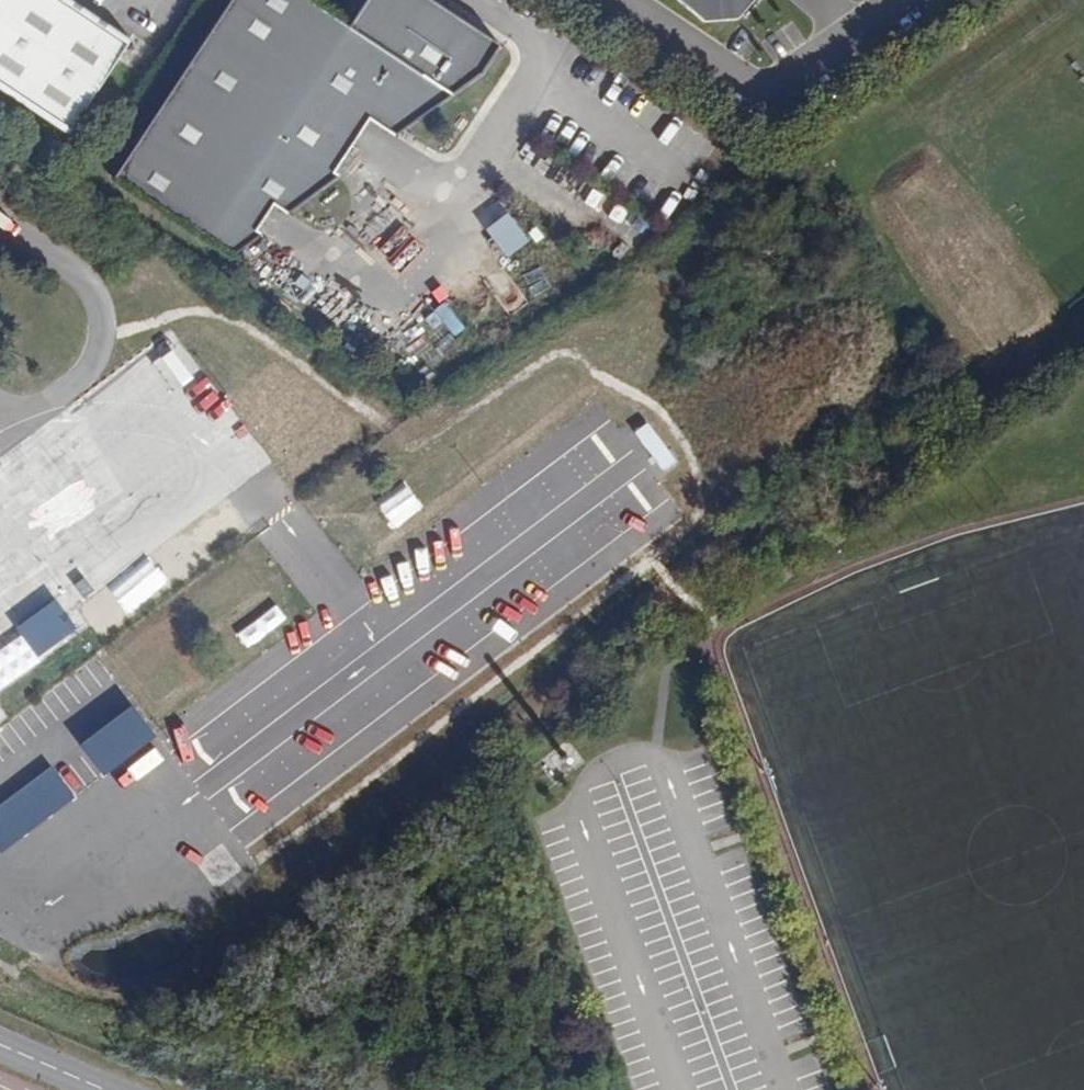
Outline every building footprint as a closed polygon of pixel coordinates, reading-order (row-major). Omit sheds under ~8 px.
[(68,135),(131,40),(71,0),(0,0),(0,91),(68,135)] [(232,256),(262,234),(256,230),(274,204),(288,214),(339,176),(334,172),(370,120),(395,137),(476,86),(501,45),(432,0),(366,0),(349,25),(311,0),(231,0),(114,178),(232,256)] [(703,22),(739,20),(756,0),(677,0),(703,22)] [(510,260),(534,242),(511,213),(488,231),(510,260)] [(141,709),(82,744),(102,778),(161,743),(141,709)] [(78,798),(55,767),(0,808),(0,852),(3,855),(78,798)]
